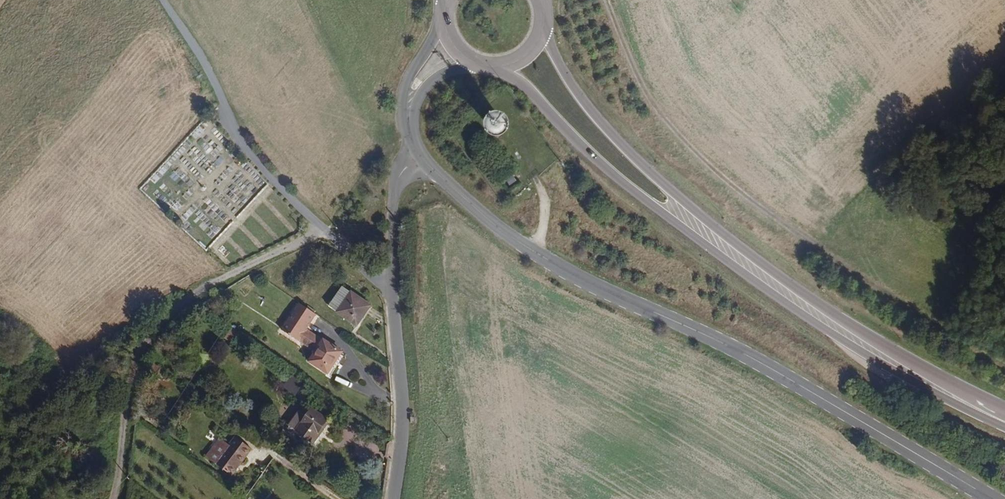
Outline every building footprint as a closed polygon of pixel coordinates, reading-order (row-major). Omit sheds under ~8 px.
[(498,131),(500,129),(502,128),(503,125),(503,123),(502,121),(500,119),(498,118),(496,117),(494,117),(492,118),(490,120),(489,122),(488,124),(489,127),(490,129),(492,130),(494,131),(496,131),(498,131)] [(516,181),(510,173),(503,179),(509,187),(516,181)] [(338,313),(351,293),(343,287),(329,307),(338,313)] [(370,303),(352,291),(351,293),(338,313),(359,327),(363,319),(361,318),(370,303)] [(308,328),(319,314),(304,302),(284,327),(299,339),(300,338),(308,328)] [(363,319),(373,304),(370,303),(361,318),(363,319)] [(304,341),(312,330),(308,328),(300,338),(304,341)] [(326,373),(341,352),(312,330),(304,341),(316,350),(309,359),(326,373)] [(330,375),(344,355),(341,352),(326,373),(330,375)] [(292,396),(299,386),(287,377),(280,387),(292,396)] [(312,435),(323,421),(308,409),(291,432),(308,445),(314,437),(312,435)] [(233,477),(253,451),(236,438),(216,464),(233,477)]
